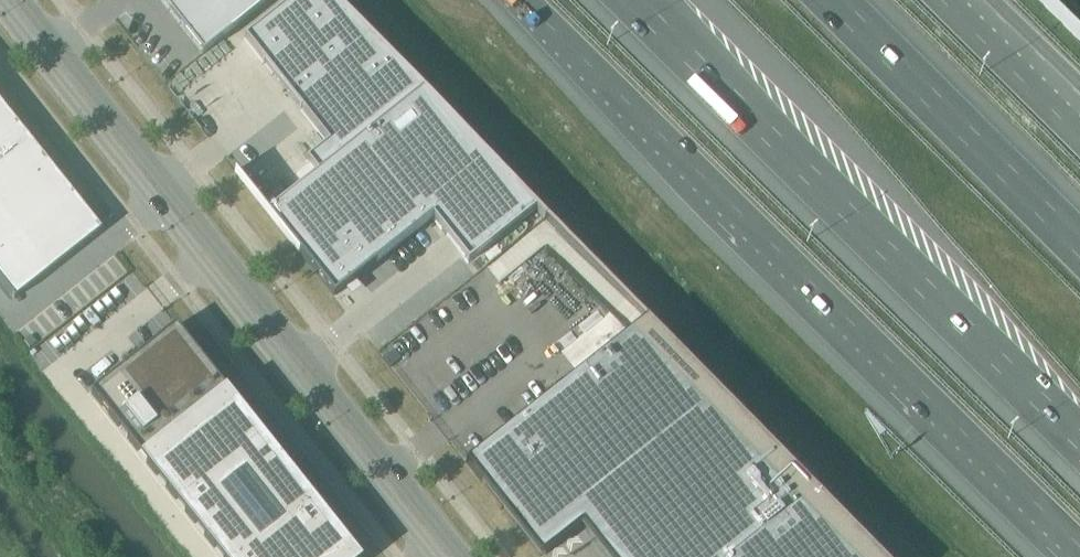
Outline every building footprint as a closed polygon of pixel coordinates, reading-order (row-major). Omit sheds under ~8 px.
[(202,55),(271,0),(158,0),(202,55)] [(419,88),(333,0),(293,0),(244,39),(336,156),(419,88)] [(419,88),(336,156),(266,212),(333,294),(430,215),(466,260),(535,206),(419,88)] [(13,302),(100,233),(0,108),(0,285),(13,302)] [(156,477),(158,475),(167,486),(165,488),(175,501),(177,499),(186,510),(184,512),(194,525),(196,523),(205,535),(203,536),(213,549),(215,547),(223,556),(346,556),(351,553),(353,552),(352,550),(326,518),(324,520),(315,508),(317,506),(307,494),(305,496),(295,484),(298,482),(288,469),(285,471),(276,460),(279,458),(269,445),(266,447),(257,436),(259,434),(249,421),(247,423),(238,411),(240,410),(230,397),(228,399),(219,387),(221,385),(211,373),(209,374),(200,363),(202,361),(175,327),(144,351),(92,393),(90,394),(117,428),(119,426),(129,438),(126,439),(136,452),(139,450),(148,462),(145,464),(156,477)] [(459,472),(527,556),(546,556),(575,534),(594,556),(872,556),(640,327),(467,466),(459,472)] [(29,349),(37,343),(30,335),(23,341),(29,349)] [(394,351),(383,359),(390,368),(401,359),(394,351)]
